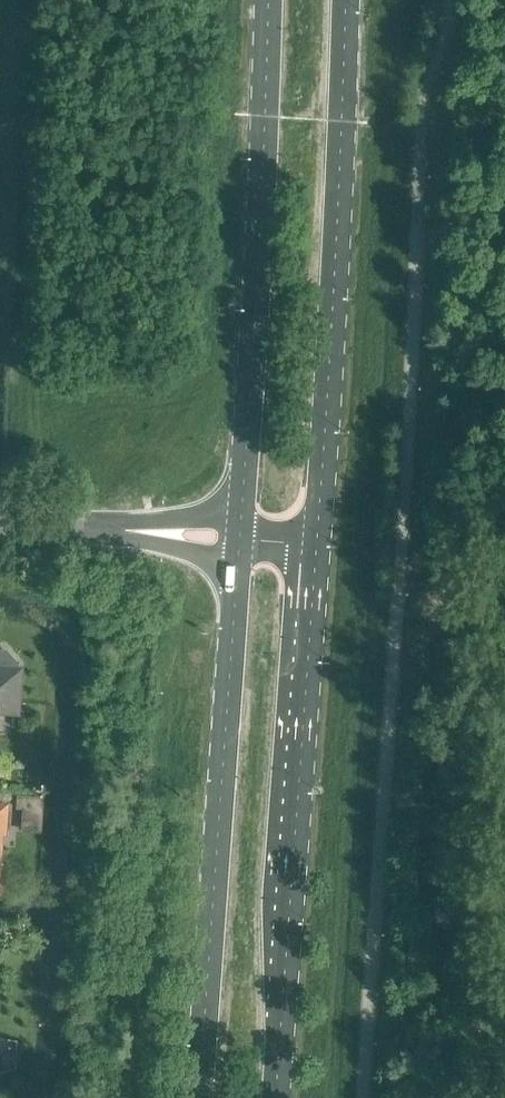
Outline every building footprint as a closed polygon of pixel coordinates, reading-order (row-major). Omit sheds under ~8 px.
[(14,705),(17,660),(16,660),(15,662),(6,651),(0,651),(0,704),(14,705)] [(0,805),(0,846),(1,835),(6,835),(8,805),(0,805)]
